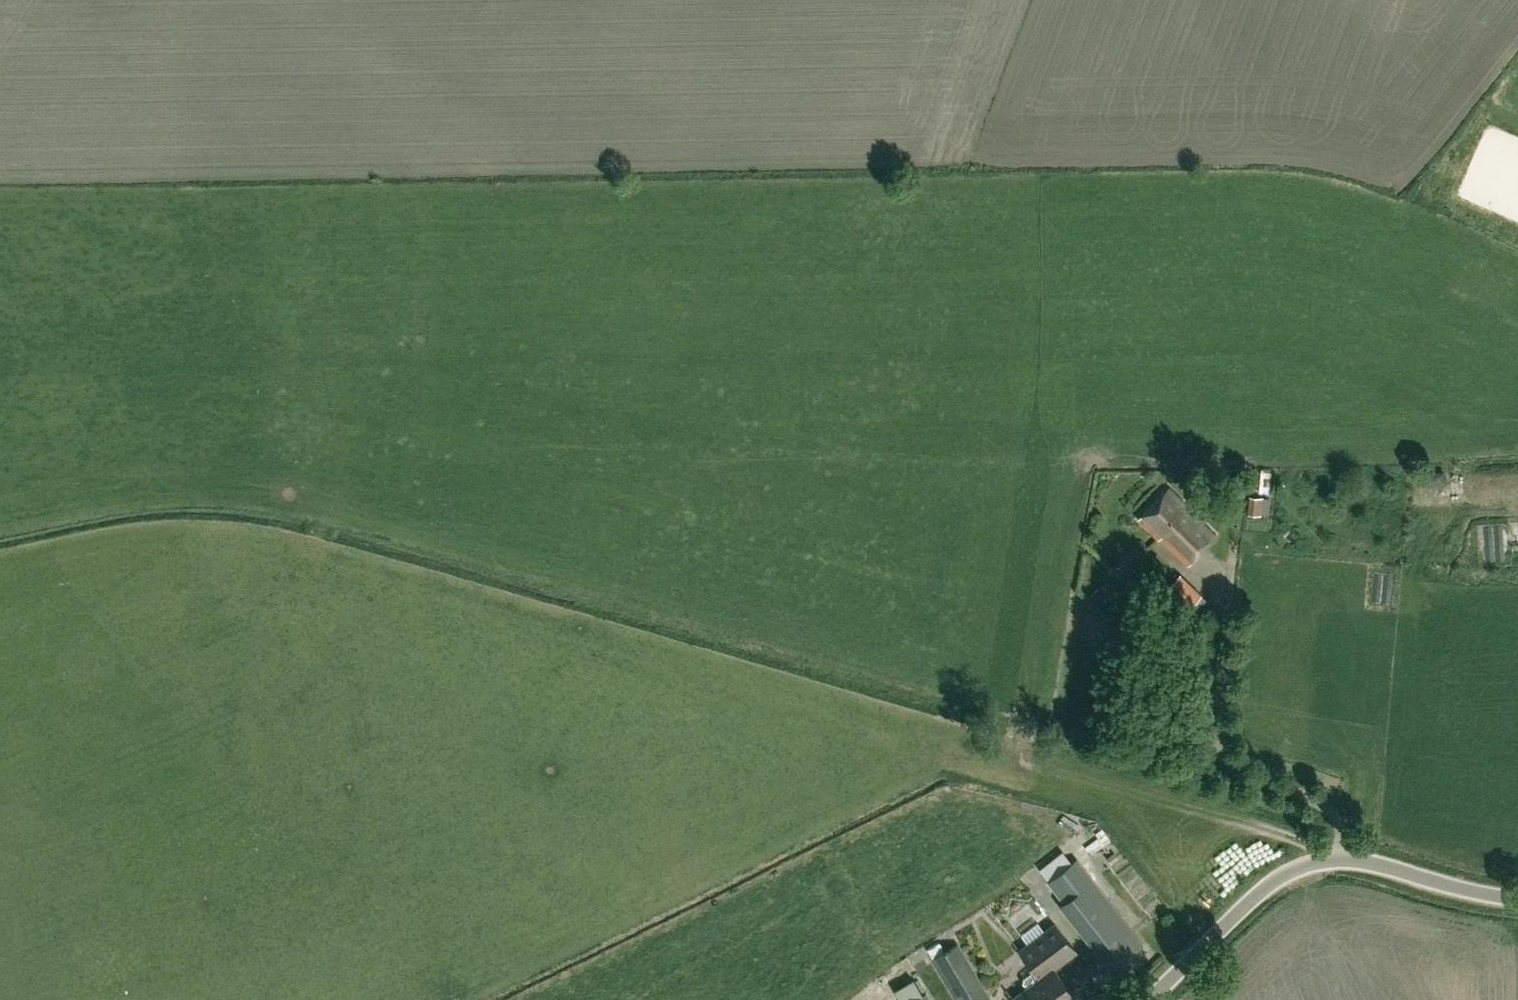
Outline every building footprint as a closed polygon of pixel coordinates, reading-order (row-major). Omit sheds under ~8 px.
[(1425,487),(1446,486),(1445,469),(1424,471),(1425,487)] [(1187,563),(1215,534),(1166,486),(1138,516),(1187,563)] [(1263,497),(1264,496),(1250,495),(1248,513),(1262,515),(1262,513),(1263,497)] [(1187,609),(1193,603),(1202,593),(1181,573),(1166,589),(1187,609)] [(1107,833),(1089,845),(1096,855),(1114,843),(1107,833)] [(1061,904),(1113,968),(1143,944),(1075,859),(1071,862),(1048,880),(1065,901),(1061,904)] [(1029,938),(1045,930),(1035,910),(1018,918),(1029,938)] [(1055,999),(1070,999),(1075,996),(1054,968),(1076,951),(1055,923),(1019,950),(1034,970),(1040,978),(1042,977),(1054,992),(1051,994),(1055,999)] [(958,944),(950,949),(942,954),(934,959),(958,999),(991,999),(958,944)] [(1051,994),(1054,992),(1042,977),(1040,978),(1034,970),(1023,978),(1022,982),(1027,988),(1012,999),(1055,999),(1051,994)] [(927,991),(922,994),(913,978),(894,989),(900,999),(932,999),(927,991)]
